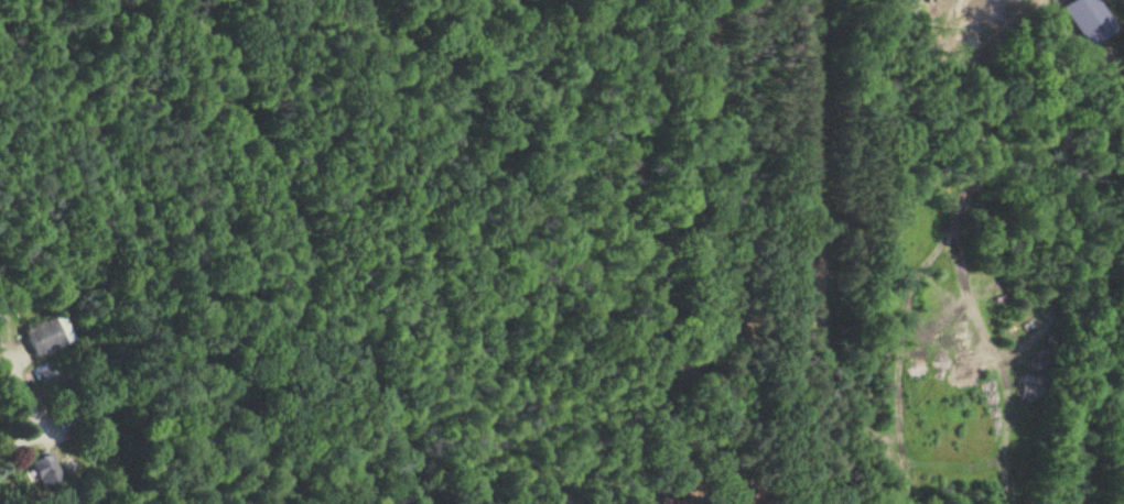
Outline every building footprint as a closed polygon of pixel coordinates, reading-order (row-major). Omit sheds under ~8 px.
[(1085,49),(1115,27),(1094,0),(1067,0),(1056,9),(1085,49)] [(24,329),(38,357),(65,343),(51,315),(24,329)] [(62,478),(49,452),(28,463),(41,488),(62,478)]
